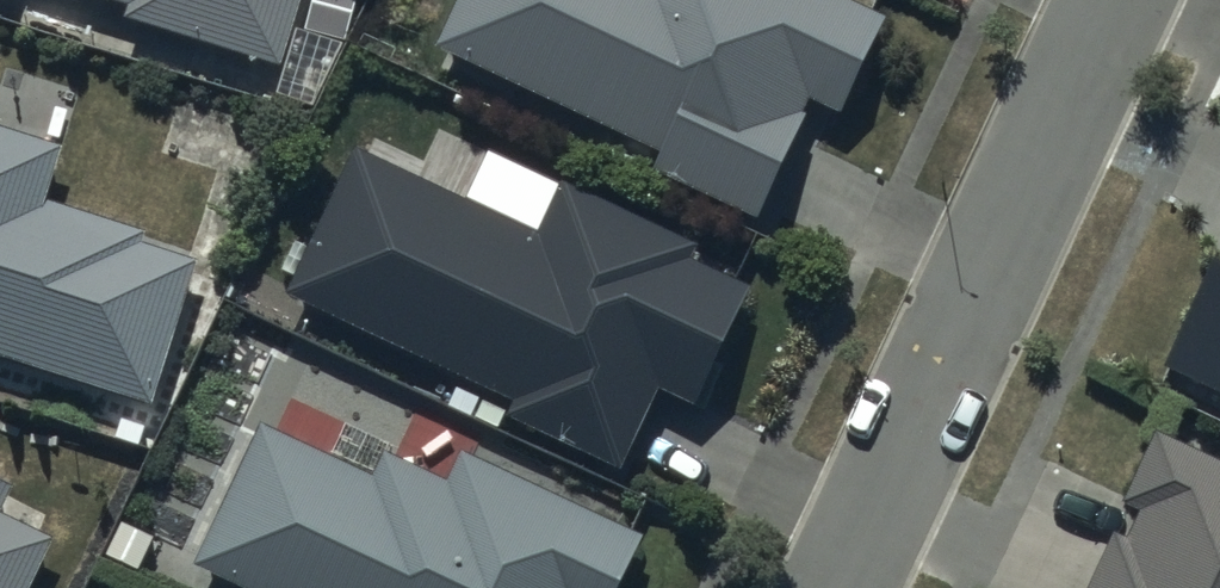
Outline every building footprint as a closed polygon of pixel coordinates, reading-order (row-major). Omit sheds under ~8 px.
[(124,12),(122,19),(275,70),(299,0),(89,0),(124,12)] [(430,49),(656,158),(649,172),(753,224),(812,105),(838,118),(886,22),(842,0),(454,0),(430,49)] [(196,262),(142,244),(145,236),(41,203),(59,148),(0,129),(0,361),(147,408),(196,262)] [(739,269),(562,183),(560,187),(509,163),(484,214),(415,181),(424,163),(375,139),(366,157),(352,151),(283,294),(464,382),(451,409),(499,432),(505,420),(621,476),(657,392),(695,408),(746,288),(733,281),(739,269)] [(1216,257),(1165,366),(1219,391),(1219,259),(1216,257)] [(459,452),(453,466),(419,450),(411,466),(382,453),(371,477),(330,458),(338,441),(304,425),(296,442),(257,424),(190,569),(230,587),(617,587),(641,536),(459,452)] [(1154,430),(1119,506),(1137,514),(1126,538),(1114,532),(1088,587),(1219,587),(1219,461),(1154,430)] [(0,488),(0,587),(32,587),(54,541),(38,532),(48,515),(0,488)]
